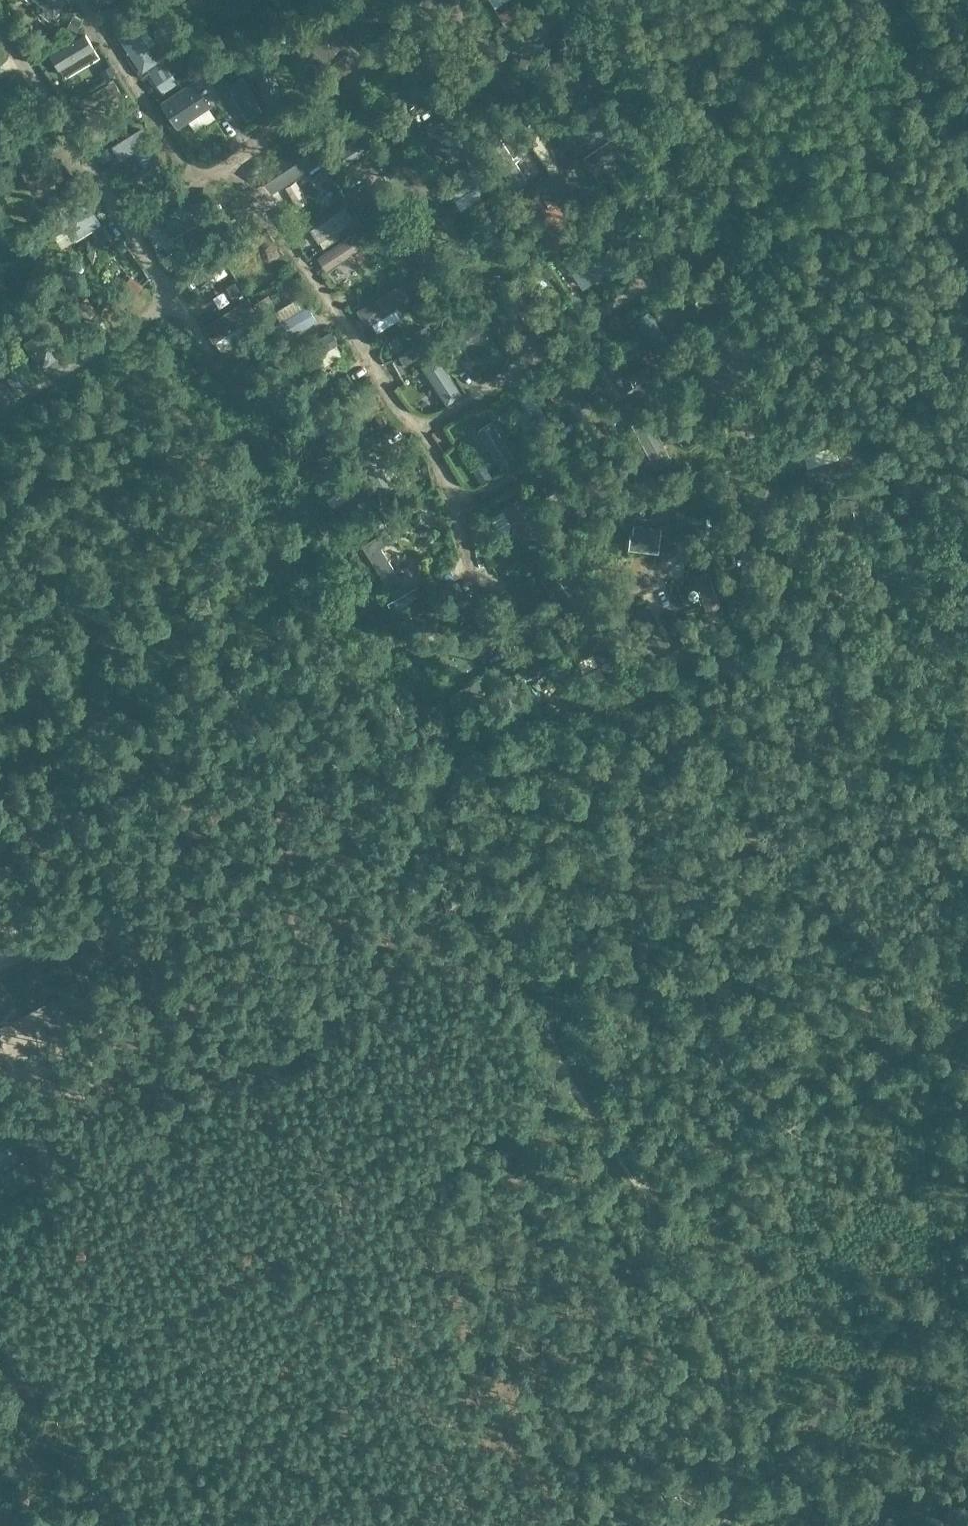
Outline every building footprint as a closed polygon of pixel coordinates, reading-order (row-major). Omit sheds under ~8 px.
[(45,3),(55,12),(65,1),(63,0),(41,0),(45,3)] [(102,14),(109,24),(120,16),(113,6),(102,14)] [(508,25),(516,20),(510,8),(501,13),(508,25)] [(513,49),(551,27),(543,13),(505,36),(513,49)] [(74,15),(67,27),(77,32),(83,20),(74,15)] [(140,36),(150,29),(142,18),(136,22),(132,16),(115,28),(143,69),(161,58),(153,46),(149,49),(140,36)] [(392,29),(382,36),(387,43),(397,36),(392,29)] [(93,48),(85,34),(51,55),(59,69),(93,48)] [(535,60),(522,56),(519,66),(532,69),(535,60)] [(100,72),(105,81),(117,74),(112,65),(100,72)] [(158,95),(180,85),(172,66),(150,76),(158,95)] [(414,74),(434,108),(447,101),(427,66),(414,74)] [(597,70),(585,78),(591,87),(603,79),(597,70)] [(243,77),(228,86),(247,119),(262,111),(243,77)] [(287,101),(278,79),(263,85),(272,107),(287,101)] [(121,92),(113,80),(79,100),(86,113),(121,92)] [(178,126),(211,105),(196,81),(163,102),(178,126)] [(404,113),(408,120),(418,114),(414,107),(404,113)] [(471,142),(460,122),(456,114),(430,129),(446,157),(471,142)] [(574,136),(568,139),(576,150),(608,128),(600,117),(581,130),(577,124),(569,130),(574,136)] [(126,129),(122,123),(113,129),(117,135),(126,129)] [(307,140),(314,142),(317,130),(311,128),(307,140)] [(142,129),(114,147),(121,159),(136,150),(149,172),(164,163),(142,129)] [(627,137),(633,146),(641,140),(635,131),(627,137)] [(333,159),(338,168),(375,144),(367,132),(331,156),(333,159)] [(30,157),(17,133),(0,142),(0,161),(6,171),(30,157)] [(617,164),(626,157),(622,151),(625,148),(617,137),(584,160),(592,171),(612,158),(617,164)] [(314,163),(301,143),(261,170),(274,190),(314,163)] [(109,148),(98,154),(103,162),(114,156),(109,148)] [(465,154),(471,165),(480,159),(474,149),(465,154)] [(34,192),(64,176),(52,155),(23,171),(34,192)] [(453,199),(491,176),(483,163),(445,185),(453,199)] [(313,177),(317,184),(324,179),(319,173),(313,177)] [(337,181),(344,192),(351,187),(344,177),(337,181)] [(78,182),(68,188),(72,195),(82,189),(78,182)] [(368,182),(355,191),(364,204),(361,206),(368,217),(401,195),(394,184),(377,195),(368,182)] [(539,197),(524,206),(551,250),(566,241),(559,230),(539,197)] [(55,233),(67,226),(75,238),(99,223),(84,199),(60,214),(48,221),(55,233)] [(510,204),(503,201),(498,213),(505,216),(510,204)] [(688,217),(683,209),(674,214),(679,222),(688,217)] [(387,255),(426,228),(417,215),(378,242),(387,255)] [(333,216),(312,230),(320,242),(341,228),(333,216)] [(101,228),(94,233),(101,243),(108,239),(101,228)] [(364,246),(355,232),(319,257),(328,270),(364,246)] [(565,261),(564,261),(573,274),(575,273),(583,285),(612,266),(604,254),(604,253),(603,252),(602,251),(609,246),(602,237),(595,241),(595,240),(565,261)] [(178,270),(177,270),(185,283),(200,274),(204,282),(214,276),(209,269),(218,264),(210,250),(178,270)] [(175,252),(163,258),(168,266),(179,259),(175,252)] [(396,271),(402,281),(412,275),(408,269),(401,268),(396,271)] [(235,282),(227,286),(235,298),(242,294),(235,282)] [(368,324),(409,299),(401,285),(359,310),(368,324)] [(541,329),(532,307),(525,290),(513,295),(530,336),(542,331),(541,329)] [(269,295),(262,300),(267,308),(275,303),(269,295)] [(86,298),(76,304),(89,323),(99,316),(86,298)] [(215,340),(239,324),(255,313),(246,300),(206,326),(215,340)] [(286,337),(316,319),(309,306),(291,317),(289,318),(278,324),(286,337)] [(658,350),(670,342),(648,311),(637,319),(649,336),(645,339),(651,347),(655,344),(658,350)] [(454,347),(488,326),(480,313),(445,333),(454,347)] [(43,366),(66,351),(51,327),(27,343),(43,366)] [(426,327),(415,333),(419,341),(430,335),(426,327)] [(313,357),(337,342),(331,332),(293,355),(299,365),(301,364),(304,369),(316,362),(313,357)] [(71,340),(76,348),(87,341),(82,333),(71,340)] [(263,347),(268,354),(277,349),(273,342),(263,347)] [(422,348),(428,357),(436,353),(430,343),(422,348)] [(462,393),(437,357),(423,366),(448,403),(462,393)] [(21,371),(9,378),(15,387),(27,380),(21,371)] [(321,394),(326,402),(334,398),(329,389),(321,394)] [(598,389),(588,395),(596,407),(605,401),(598,389)] [(515,457),(493,422),(479,430),(502,466),(515,457)] [(833,425),(821,429),(825,442),(837,439),(833,425)] [(519,442),(522,451),(534,447),(531,438),(519,442)] [(333,452),(337,463),(348,458),(344,447),(333,452)] [(578,447),(568,453),(572,460),(582,454),(578,447)] [(393,487),(391,484),(387,476),(374,451),(361,458),(380,494),(393,487)] [(489,471),(478,477),(482,483),(492,477),(489,471)] [(524,543),(548,529),(528,496),(504,510),(524,543)] [(363,499),(357,508),(366,514),(372,504),(363,499)] [(630,532),(629,547),(658,550),(660,540),(660,535),(661,526),(659,526),(660,519),(662,519),(663,512),(652,510),(651,518),(634,516),(632,532),(630,532)] [(891,524),(894,514),(887,512),(883,522),(891,524)] [(508,521),(495,526),(501,540),(514,535),(508,521)] [(380,534),(362,545),(390,590),(402,582),(380,547),(386,543),(380,534)] [(711,556),(717,568),(727,563),(721,551),(711,556)] [(695,577),(706,610),(720,605),(709,572),(695,577)] [(431,576),(426,587),(432,589),(437,579),(431,576)] [(507,590),(499,595),(503,601),(511,596),(507,590)] [(645,642),(649,640),(655,650),(669,643),(649,604),(635,611),(645,633),(641,635),(645,642)] [(672,620),(672,629),(686,630),(686,620),(672,620)] [(568,645),(576,662),(595,652),(607,677),(623,669),(602,628),(568,645)] [(626,651),(623,660),(637,664),(640,655),(626,651)] [(548,700),(542,709),(555,717),(561,708),(548,700)] [(511,748),(509,741),(498,744),(500,752),(511,748)]
